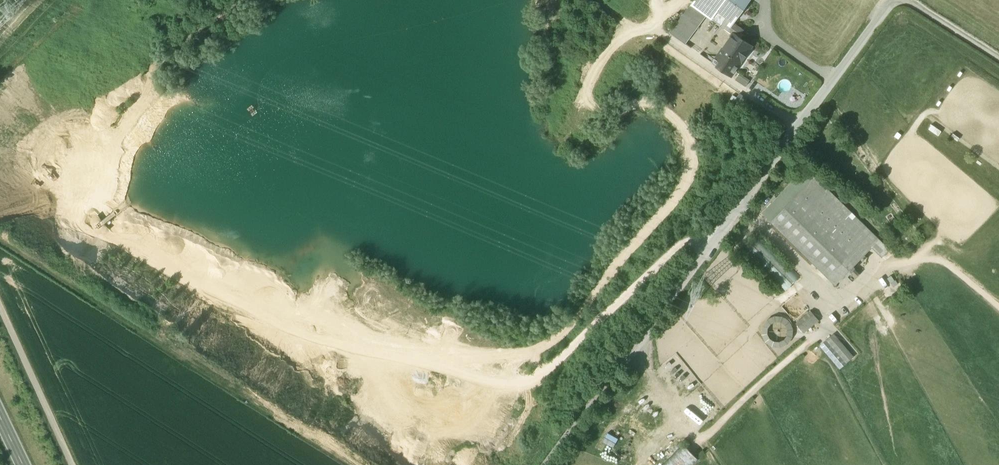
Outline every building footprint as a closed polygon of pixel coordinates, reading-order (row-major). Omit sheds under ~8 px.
[(556,0),(547,0),(543,1),(545,10),(558,6),(556,0)] [(691,4),(706,15),(720,25),(725,17),(733,23),(733,22),(749,0),(694,0),(691,4)] [(691,4),(670,32),(686,42),(706,15),(691,4)] [(725,17),(720,25),(733,34),(733,33),(738,36),(743,29),(733,22),(733,23),(725,17)] [(733,34),(713,62),(731,75),(751,46),(738,36),(733,33),(733,34)] [(747,84),(749,79),(739,75),(737,80),(747,84)] [(791,163),(786,160),(780,167),(785,171),(791,163)] [(806,168),(762,213),(770,221),(799,192),(814,176),(806,168)] [(879,240),(814,176),(799,192),(864,256),(872,247),(879,240)] [(799,192),(770,221),(835,285),(864,256),(799,192)] [(800,276),(758,235),(743,250),(785,291),(800,276)] [(879,240),(872,247),(881,255),(888,248),(879,240)] [(811,312),(797,323),(804,332),(818,320),(811,312)] [(794,318),(765,316),(764,344),(792,346),(794,318)] [(851,359),(831,336),(827,339),(846,362),(847,363),(851,359)] [(846,362),(827,339),(820,345),(840,368),(846,362)] [(662,464),(693,464),(699,460),(683,444),(662,464)]
